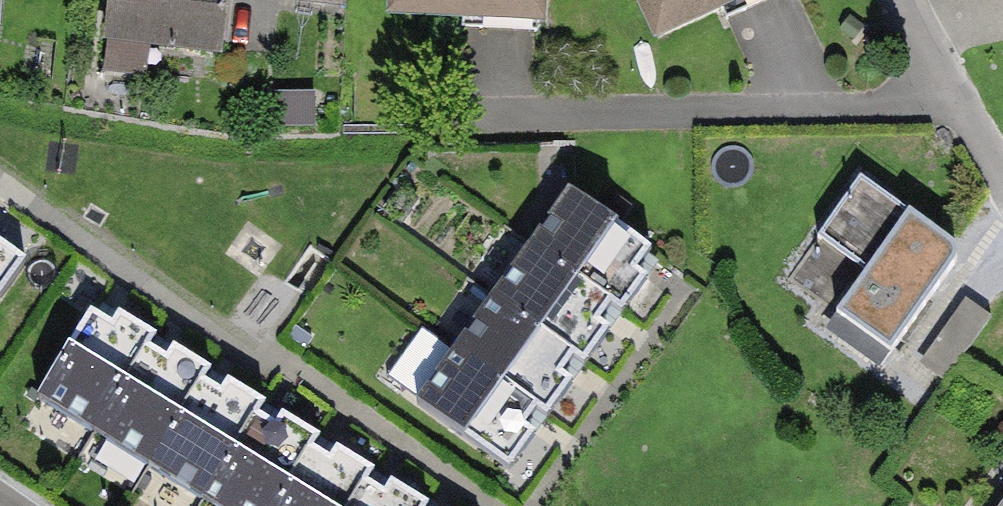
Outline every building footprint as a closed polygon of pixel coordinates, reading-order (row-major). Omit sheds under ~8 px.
[(129,51),(254,59),(257,0),(132,0),(129,51)] [(657,50),(765,0),(634,0),(657,50)] [(783,267),(890,342),(963,239),(856,164),(783,267)] [(665,256),(572,189),(418,400),(511,467),(665,256)] [(25,254),(0,237),(0,290),(25,254)] [(992,312),(963,292),(916,357),(945,377),(992,312)] [(98,295),(38,393),(221,505),(440,505),(98,295)] [(983,505),(1002,505),(1002,478),(983,505)]
